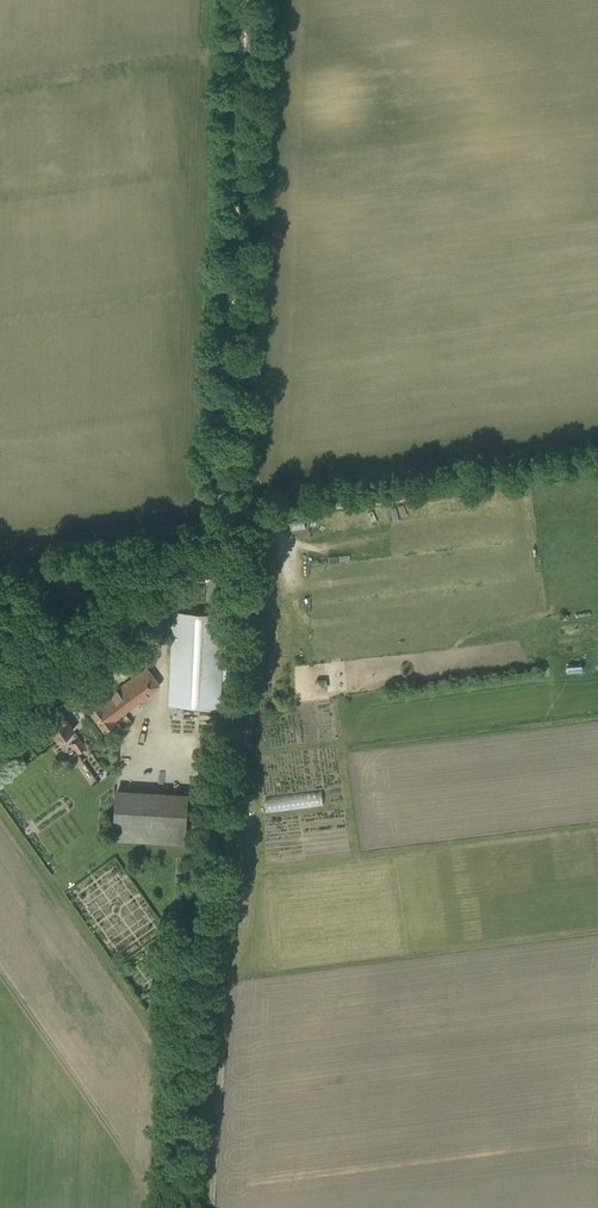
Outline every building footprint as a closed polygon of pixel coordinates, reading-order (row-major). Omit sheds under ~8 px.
[(439,501),(441,513),(454,511),(452,499),(439,501)] [(291,519),(290,528),(306,529),(306,519),(291,519)] [(259,589),(260,608),(269,607),(267,588),(259,589)] [(169,704),(220,706),(224,614),(173,611),(169,704)] [(90,710),(104,730),(115,722),(113,719),(159,685),(146,668),(90,710)] [(319,678),(319,687),(329,686),(329,677),(319,678)] [(43,718),(59,740),(74,730),(58,707),(43,718)] [(71,743),(77,753),(86,747),(79,737),(71,743)] [(268,811),(325,805),(324,790),(266,796),(268,811)] [(115,795),(112,836),(184,841),(186,800),(115,795)]
